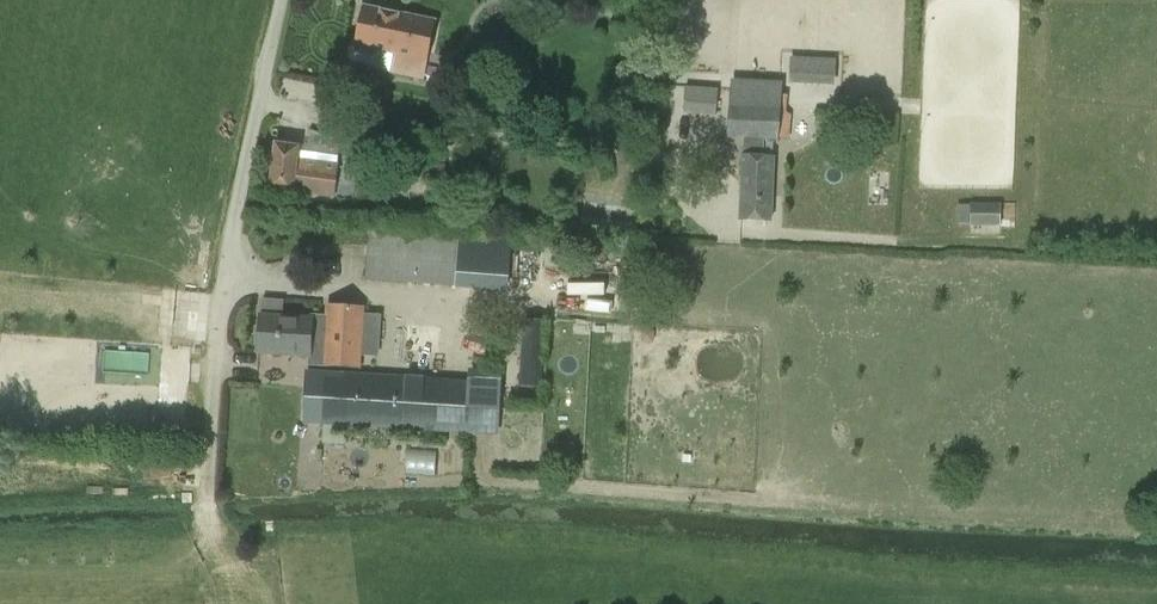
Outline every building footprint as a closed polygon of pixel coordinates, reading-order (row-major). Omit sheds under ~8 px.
[(434,20),(364,5),(356,44),(393,52),(389,72),(422,78),(434,20)] [(793,58),(793,79),(822,80),(822,59),(793,58)] [(773,156),(764,155),(765,138),(778,138),(782,84),(731,80),(727,137),(744,138),(743,154),(742,154),(739,219),(770,220),(773,156)] [(686,85),(684,112),(716,114),(718,87),(686,85)] [(276,142),(274,158),(270,187),(333,195),(337,161),(298,156),(299,145),(276,142)] [(970,223),(970,225),(970,226),(1000,226),(1000,203),(970,203),(970,206),(970,223)] [(499,267),(501,238),(462,236),(369,229),(365,279),(457,287),(457,283),(496,287),(498,267),(499,267)] [(620,275),(618,300),(630,301),(632,276),(620,275)] [(311,318),(282,316),(283,300),(262,298),(261,315),(260,315),(257,352),(309,355),(311,318)] [(329,306),(325,366),(357,368),(361,308),(329,306)] [(522,379),(522,386),(544,387),(547,320),(525,319),(525,325),(522,379)] [(643,331),(643,341),(653,341),(654,331),(643,331)] [(357,374),(357,379),(325,376),(323,421),(324,421),(335,422),(467,429),(470,381),(357,374)] [(334,444),(335,422),(324,421),(323,443),(334,444)] [(409,453),(408,471),(436,472),(437,454),(409,453)]
